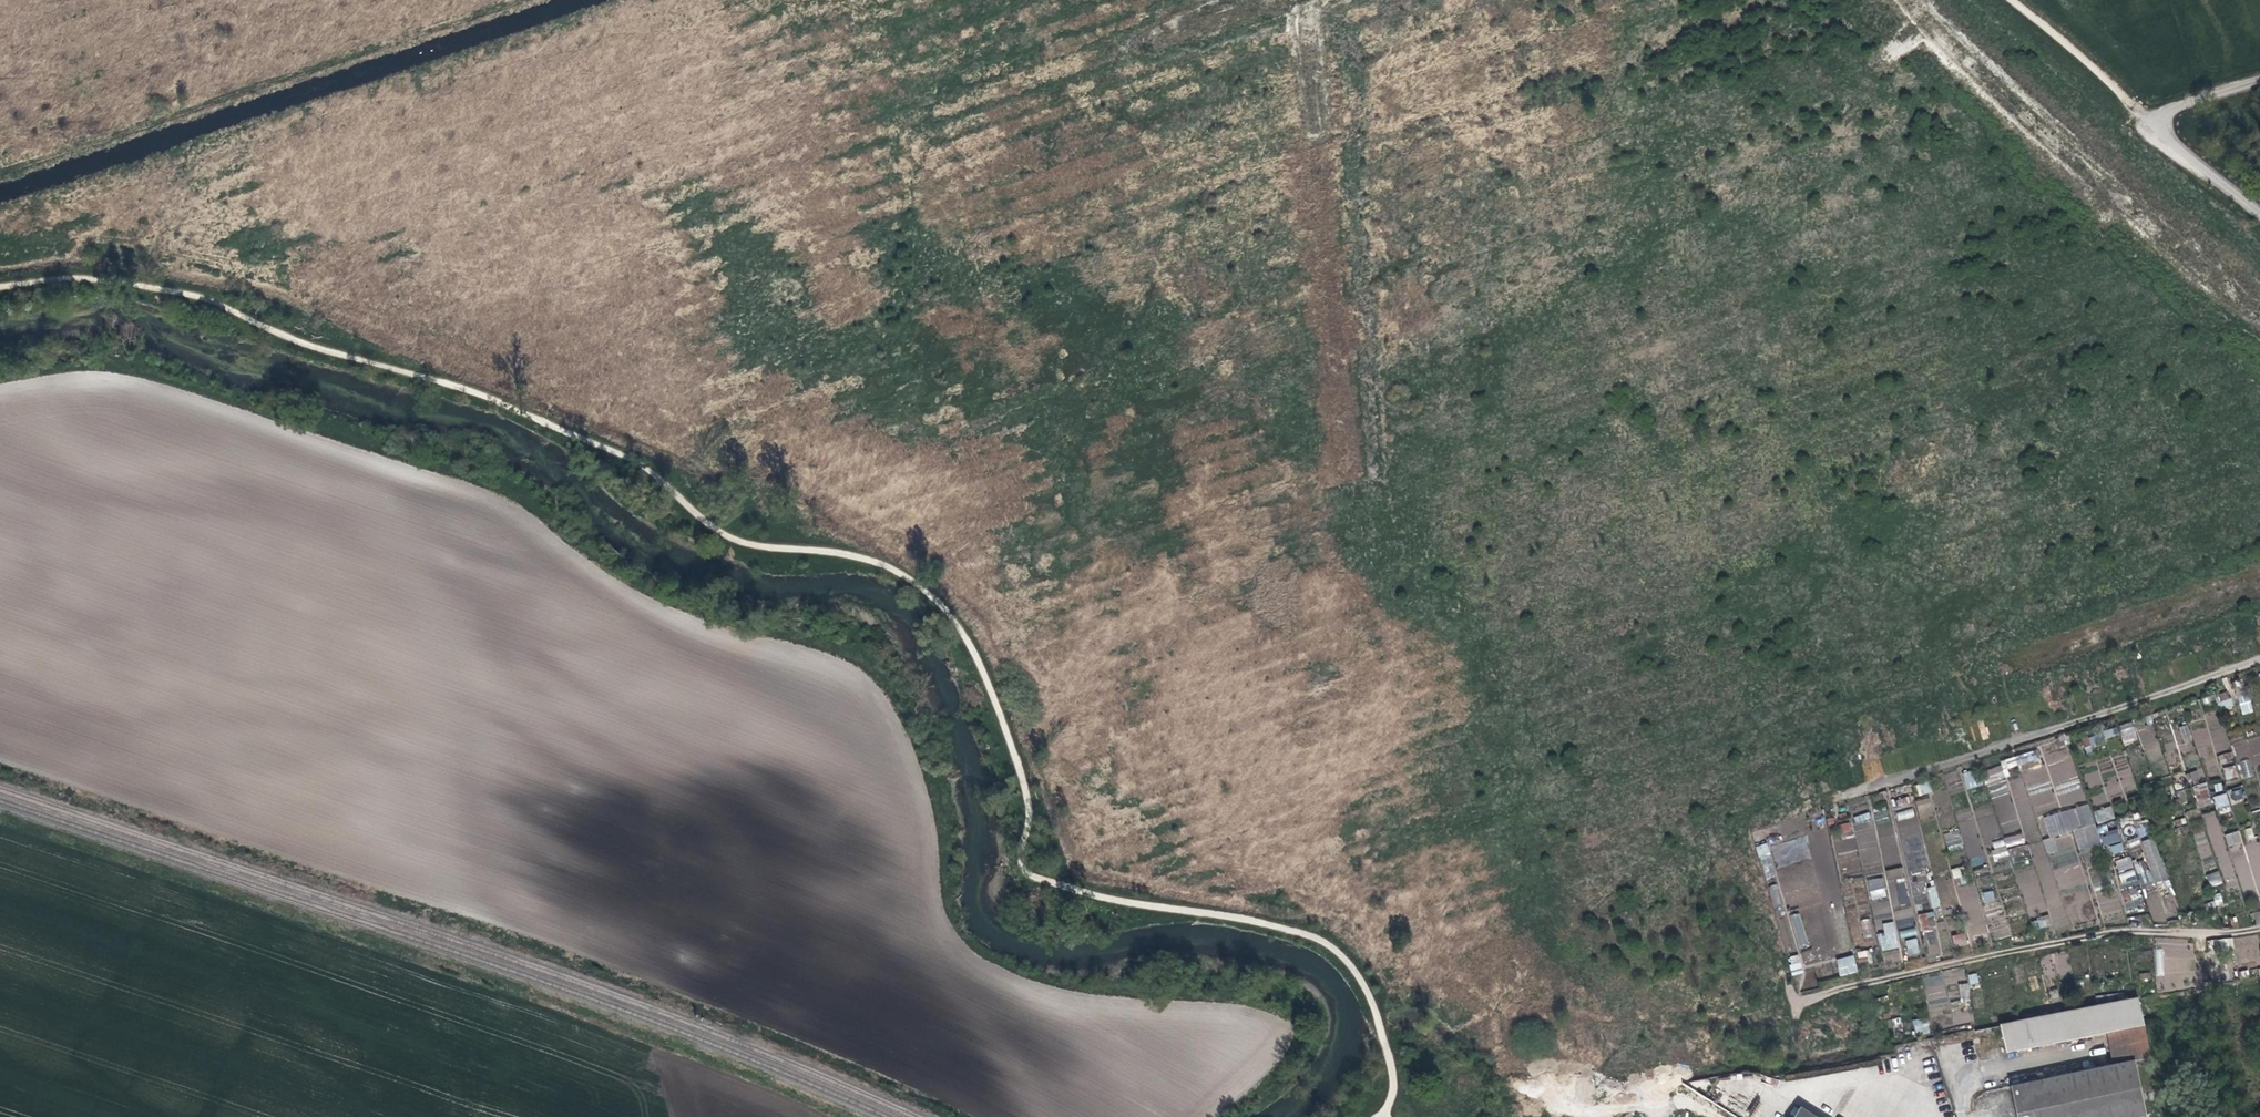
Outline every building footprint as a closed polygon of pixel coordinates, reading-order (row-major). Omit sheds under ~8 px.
[(2229,691),(2218,693),(2221,708),(2232,706),(2229,691)] [(2253,712),(2249,695),(2238,697),(2241,714),(2253,712)] [(2123,743),(2137,741),(2133,722),(2119,725),(2123,743)] [(2187,725),(2179,727),(2184,743),(2192,741),(2187,725)] [(2106,739),(2119,734),(2116,727),(2103,731),(2106,739)] [(2082,740),(2086,751),(2105,743),(2101,732),(2082,740)] [(2250,757),(2259,755),(2259,738),(2259,735),(2232,743),(2242,779),(2255,776),(2250,757)] [(2071,748),(1962,771),(1966,789),(1989,784),(1997,821),(1988,823),(1986,817),(1981,834),(2000,840),(1990,842),(1994,862),(2031,854),(2034,868),(2017,871),(2027,919),(2033,900),(2041,898),(2040,894),(2054,899),(2059,898),(2054,876),(2071,873),(2069,865),(2080,863),(2081,867),(2093,865),(2089,848),(2101,852),(2090,802),(2082,804),(2071,748)] [(2219,754),(2220,764),(2233,762),(2232,752),(2219,754)] [(2225,780),(2236,778),(2235,765),(2224,767),(2225,780)] [(2186,775),(2189,784),(2202,779),(2198,770),(2186,775)] [(1916,786),(1919,796),(1931,791),(1927,782),(1916,786)] [(2198,808),(2212,805),(2206,782),(2193,785),(2198,808)] [(2241,789),(2230,792),(2233,801),(2244,798),(2241,789)] [(2226,793),(2213,796),(2217,810),(2230,806),(2226,793)] [(1920,819),(1934,816),(1929,797),(1916,801),(1920,819)] [(1877,820),(1889,817),(1886,806),(1874,810),(1877,820)] [(2111,806),(2093,812),(2098,824),(2115,818),(2111,806)] [(1915,808),(1895,812),(1901,839),(1902,839),(1910,874),(1929,869),(1915,808)] [(2259,896),(2259,842),(2259,839),(2226,849),(2215,811),(2199,815),(2204,833),(2195,836),(2201,859),(2216,854),(2226,888),(2240,884),(2245,900),(2259,896)] [(1869,812),(1854,816),(1855,823),(1871,819),(1869,812)] [(1843,836),(1853,833),(1849,821),(1839,825),(1843,836)] [(2139,837),(2148,835),(2145,826),(2136,828),(2139,837)] [(2244,829),(2247,841),(2255,839),(2252,827),(2244,829)] [(1958,829),(1943,834),(1948,851),(1964,846),(1958,829)] [(2109,855),(2124,850),(2117,829),(2102,834),(2109,855)] [(2226,834),(2229,848),(2242,844),(2239,831),(2226,834)] [(1771,844),(1775,866),(1811,859),(1807,837),(1771,844)] [(2154,883),(2168,879),(2154,837),(2140,842),(2154,883)] [(1767,879),(1777,876),(1766,843),(1755,846),(1767,879)] [(2130,857),(2114,860),(2124,904),(2141,900),(2138,886),(2151,883),(2145,861),(2134,863),(2135,868),(2133,869),(2130,857)] [(1887,869),(1889,890),(1897,889),(1898,905),(1907,904),(1904,868),(1887,869)] [(2219,871),(2206,875),(2211,887),(2223,883),(2219,871)] [(1867,880),(1870,900),(1886,897),(1883,877),(1867,880)] [(1952,878),(1937,878),(1937,899),(1952,899),(1952,878)] [(1914,902),(1926,901),(1923,879),(1912,880),(1914,902)] [(1768,887),(1775,907),(1783,905),(1776,884),(1768,887)] [(1931,908),(1939,906),(1936,886),(1927,887),(1931,908)] [(1981,893),(1984,903),(1995,901),(1993,890),(1981,893)] [(1874,917),(1890,915),(1889,901),(1872,903),(1874,917)] [(1912,908),(1896,910),(1897,927),(1913,926),(1912,908)] [(1939,954),(1935,912),(1922,913),(1926,955),(1939,954)] [(2031,921),(2035,930),(2051,924),(2048,915),(2031,921)] [(1860,920),(1865,938),(1874,936),(1869,918),(1860,920)] [(1880,950),(1898,948),(1895,921),(1883,923),(1884,933),(1878,934),(1880,950)] [(1900,931),(1902,938),(1917,934),(1915,927),(1900,931)] [(1953,946),(1967,945),(1967,933),(1952,934),(1953,946)] [(1917,938),(1905,940),(1908,956),(1920,954),(1917,938)] [(2209,939),(2209,951),(2233,950),(2233,938),(2209,939)] [(2164,975),(2163,948),(2155,949),(2156,976),(2164,975)] [(1898,949),(1882,952),(1885,964),(1901,961),(1898,949)] [(1869,950),(1858,951),(1859,962),(1869,961),(1869,950)] [(1791,975),(1803,973),(1801,955),(1788,956),(1791,975)] [(1836,959),(1840,976),(1858,972),(1854,955),(1836,959)] [(1977,973),(1968,974),(1970,985),(1979,983),(1977,973)] [(1927,1014),(1947,1012),(1944,974),(1924,975),(1927,1014)] [(1960,1000),(1970,999),(1968,983),(1958,984),(1960,1000)] [(2143,1026),(2137,1001),(2065,1014),(2069,1040),(2143,1026)] [(2007,1052),(2069,1040),(2065,1014),(2002,1026),(2007,1052)] [(1927,1018),(1912,1021),(1915,1035),(1930,1032),(1927,1018)] [(2011,1085),(2018,1116),(2138,1116),(2145,1115),(2134,1061),(2011,1085)] [(1795,1116),(1816,1116),(1801,1108),(1795,1116)]
